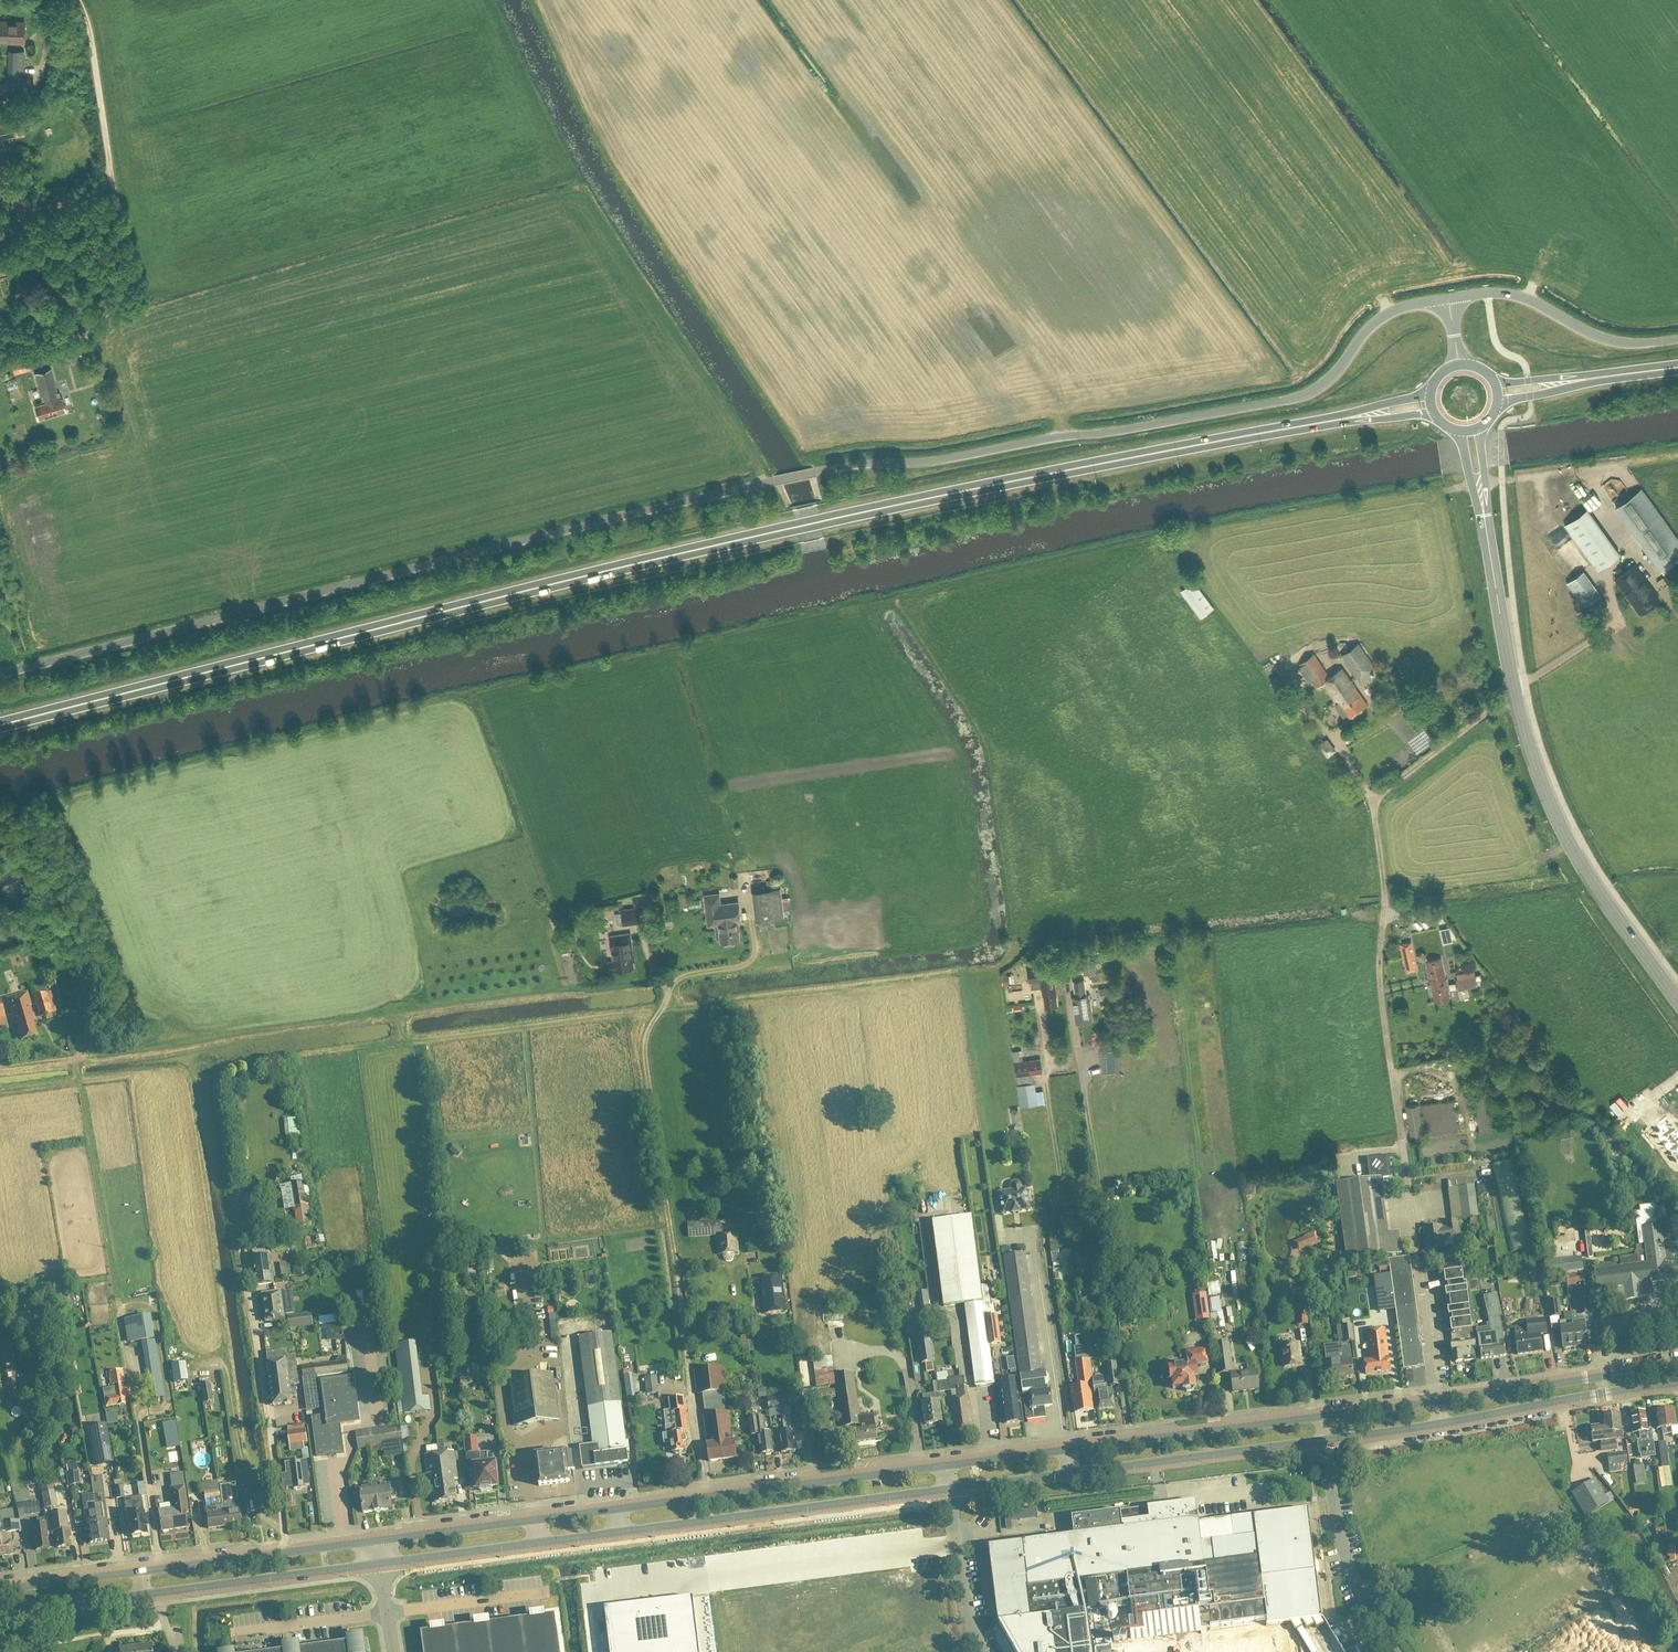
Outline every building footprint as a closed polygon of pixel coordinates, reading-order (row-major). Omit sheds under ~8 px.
[(24,42),(24,22),(0,21),(0,41),(24,42)] [(26,51),(11,51),(10,81),(25,82),(26,51)] [(14,134),(11,121),(0,124),(0,138),(14,134)] [(52,242),(46,248),(60,260),(66,254),(52,242)] [(17,359),(19,369),(29,367),(26,357),(17,359)] [(35,405),(38,418),(65,410),(61,397),(57,398),(55,393),(57,392),(50,369),(35,373),(43,403),(35,405)] [(1661,569),(1677,557),(1677,540),(1640,488),(1615,506),(1661,569)] [(1586,506),(1564,522),(1597,568),(1619,552),(1586,506)] [(1547,527),(1551,538),(1565,533),(1561,522),(1547,527)] [(1659,599),(1633,564),(1615,577),(1628,596),(1630,596),(1633,600),(1632,601),(1635,605),(1634,606),(1638,612),(1640,612),(1641,613),(1659,599)] [(1582,606),(1587,602),(1599,594),(1583,570),(1565,582),(1582,606)] [(1669,572),(1663,576),(1669,584),(1675,580),(1669,572)] [(1181,589),(1201,616),(1213,607),(1193,580),(1181,589)] [(1369,669),(1374,666),(1357,643),(1341,655),(1362,684),(1374,676),(1369,669)] [(1343,716),(1349,712),(1350,714),(1366,703),(1341,668),(1329,677),(1313,653),(1299,663),(1316,686),(1322,682),(1335,700),(1339,697),(1340,699),(1334,703),(1343,716)] [(730,876),(731,885),(738,885),(737,875),(730,876)] [(782,909),(780,896),(778,878),(766,880),(768,888),(752,890),(756,919),(766,918),(782,916),(782,909)] [(719,892),(704,894),(708,924),(714,923),(716,936),(718,938),(720,938),(720,941),(739,939),(737,920),(741,919),(739,900),(720,902),(719,892)] [(639,907),(621,909),(623,923),(640,922),(639,907)] [(615,970),(620,969),(633,967),(632,960),(635,960),(634,954),(633,954),(630,933),(609,937),(613,961),(608,962),(609,970),(615,970)] [(1406,971),(1417,969),(1411,940),(1399,943),(1402,957),(1403,957),(1406,971)] [(1093,951),(1082,953),(1084,973),(1096,971),(1093,951)] [(1425,960),(1427,968),(1434,1001),(1449,997),(1441,957),(1425,960)] [(1055,996),(1057,996),(1052,962),(1027,966),(1030,982),(1041,980),(1043,995),(1045,995),(1047,1007),(1057,1005),(1055,996)] [(1456,978),(1456,979),(1458,989),(1477,985),(1475,975),(1474,975),(1473,970),(1456,973),(1457,978),(1456,978)] [(1084,979),(1074,980),(1076,995),(1072,996),(1076,1022),(1093,1019),(1089,994),(1086,994),(1084,979)] [(1127,984),(1099,988),(1101,996),(1128,993),(1127,984)] [(32,1021),(35,1020),(33,1015),(31,1016),(29,1008),(31,1007),(27,993),(6,999),(11,1017),(13,1016),(14,1019),(12,1020),(14,1026),(17,1025),(21,1040),(36,1036),(32,1021)] [(51,1013),(48,1001),(46,995),(33,999),(39,1016),(51,1013)] [(1014,1062),(1016,1075),(1032,1073),(1042,1071),(1040,1058),(1014,1062)] [(1114,1061),(1101,1062),(1101,1071),(1114,1070),(1114,1061)] [(1034,1082),(1017,1084),(1020,1106),(1037,1104),(1035,1091),(1034,1082)] [(1419,1103),(1407,1105),(1412,1139),(1423,1137),(1419,1103)] [(1011,1110),(1013,1123),(1019,1122),(1017,1109),(1011,1110)] [(1663,1121),(1651,1131),(1656,1136),(1653,1139),(1676,1165),(1677,1163),(1677,1139),(1663,1121)] [(1391,1256),(1389,1245),(1381,1179),(1392,1178),(1390,1163),(1389,1156),(1367,1159),(1370,1180),(1337,1184),(1347,1262),(1391,1256)] [(1473,1186),(1472,1178),(1447,1181),(1448,1190),(1457,1189),(1461,1220),(1469,1219),(1470,1227),(1479,1226),(1478,1217),(1477,1217),(1473,1186)] [(306,1207),(302,1183),(291,1185),(295,1209),(306,1207)] [(1026,1190),(1022,1190),(1022,1187),(1021,1185),(1019,1184),(1017,1183),(1015,1183),(1013,1184),(1011,1185),(1011,1187),(1010,1189),(1011,1192),(999,1194),(1002,1215),(1002,1216),(1012,1214),(1012,1215),(1019,1213),(1029,1211),(1029,1210),(1026,1190)] [(1636,1256),(1619,1258),(1620,1268),(1612,1270),(1612,1269),(1611,1269),(1611,1270),(1595,1272),(1595,1271),(1594,1271),(1597,1291),(1597,1290),(1613,1288),(1615,1300),(1614,1300),(1614,1301),(1624,1299),(1625,1302),(1642,1300),(1642,1298),(1652,1297),(1652,1296),(1651,1296),(1650,1285),(1651,1285),(1651,1284),(1666,1282),(1666,1283),(1667,1282),(1675,1280),(1675,1281),(1676,1281),(1676,1280),(1677,1280),(1677,1261),(1673,1261),(1673,1256),(1677,1256),(1675,1239),(1661,1241),(1659,1226),(1658,1227),(1655,1205),(1639,1208),(1639,1213),(1634,1214),(1638,1245),(1635,1246),(1636,1256)] [(295,1209),(293,1209),(297,1230),(311,1228),(308,1206),(306,1207),(295,1209)] [(1068,1214),(1070,1229),(1078,1228),(1076,1214),(1068,1214)] [(994,1384),(983,1303),(971,1216),(963,1217),(932,1222),(943,1308),(964,1305),(975,1387),(974,1387),(974,1388),(994,1385),(994,1384)] [(737,1235),(729,1236),(728,1221),(687,1223),(688,1238),(714,1237),(716,1256),(722,1255),(722,1258),(723,1261),(725,1262),(728,1263),(730,1262),(732,1260),(732,1257),(732,1254),(738,1254),(737,1235)] [(1446,1229),(1442,1230),(1442,1227),(1424,1229),(1427,1251),(1444,1249),(1443,1241),(1459,1239),(1457,1222),(1446,1223),(1446,1229)] [(1315,1233),(1293,1242),(1298,1252),(1319,1242),(1315,1233)] [(482,1235),(461,1236),(462,1244),(482,1243),(482,1235)] [(1072,1238),(1049,1241),(1051,1252),(1074,1249),(1072,1238)] [(1093,1271),(1092,1253),(1077,1254),(1078,1272),(1093,1271)] [(1025,1254),(1003,1258),(1027,1421),(1046,1419),(1045,1408),(1052,1407),(1050,1392),(1049,1392),(1046,1373),(1042,1374),(1025,1254)] [(273,1284),(269,1257),(253,1259),(256,1287),(273,1284)] [(1582,1270),(1581,1264),(1581,1257),(1544,1262),(1546,1276),(1582,1270)] [(1395,1308),(1395,1312),(1403,1370),(1424,1367),(1409,1258),(1388,1260),(1390,1273),(1393,1293),(1395,1308)] [(279,1264),(281,1277),(287,1276),(286,1263),(279,1264)] [(1465,1362),(1474,1360),(1473,1351),(1475,1351),(1474,1341),(1473,1341),(1466,1284),(1463,1284),(1461,1268),(1443,1271),(1452,1344),(1451,1344),(1452,1354),(1454,1354),(1455,1363),(1465,1362)] [(1390,1273),(1374,1275),(1378,1310),(1395,1308),(1393,1293),(1390,1273)] [(1566,1276),(1568,1287),(1576,1286),(1575,1283),(1583,1282),(1582,1274),(1566,1276)] [(766,1315),(786,1312),(781,1277),(761,1280),(766,1315)] [(364,1316),(379,1315),(377,1292),(362,1293),(364,1316)] [(262,1295),(266,1323),(284,1321),(280,1293),(262,1295)] [(1580,1316),(1583,1316),(1589,1315),(1587,1293),(1577,1294),(1580,1316)] [(1199,1304),(1201,1322),(1209,1320),(1205,1294),(1192,1296),(1193,1304),(1199,1304)] [(1483,1298),(1487,1319),(1499,1316),(1495,1296),(1483,1298)] [(1211,1315),(1213,1331),(1225,1329),(1221,1298),(1212,1299),(1214,1314),(1211,1315)] [(1549,1315),(1551,1314),(1551,1318),(1560,1317),(1558,1300),(1549,1301),(1548,1301),(1546,1301),(1549,1315)] [(1305,1308),(1295,1309),(1297,1326),(1307,1325),(1305,1308)] [(1570,1314),(1571,1321),(1574,1346),(1587,1344),(1584,1319),(1576,1320),(1575,1313),(1570,1314)] [(1562,1348),(1574,1346),(1571,1321),(1570,1314),(1563,1315),(1564,1322),(1559,1323),(1562,1348)] [(288,1317),(289,1329),(312,1326),(310,1315),(288,1317)] [(153,1340),(149,1316),(123,1320),(127,1344),(153,1340)] [(453,1317),(454,1328),(467,1327),(466,1316),(453,1317)] [(996,1316),(985,1317),(989,1345),(1000,1344),(996,1316)] [(1487,1329),(1480,1330),(1480,1336),(1478,1337),(1481,1360),(1505,1356),(1501,1328),(1500,1317),(1489,1319),(1490,1325),(1487,1326),(1487,1329)] [(1527,1327),(1514,1328),(1515,1337),(1517,1356),(1542,1352),(1540,1334),(1546,1334),(1544,1320),(1526,1322),(1527,1327)] [(1351,1326),(1343,1327),(1345,1343),(1353,1341),(1351,1326)] [(324,1348),(338,1346),(336,1338),(329,1339),(327,1327),(321,1328),(324,1348)] [(1365,1332),(1367,1344),(1369,1361),(1364,1362),(1366,1375),(1391,1372),(1389,1358),(1388,1358),(1384,1329),(1365,1332)] [(628,1443),(625,1443),(611,1334),(579,1338),(592,1447),(580,1448),(582,1470),(628,1464),(626,1453),(629,1452),(628,1443)] [(917,1337),(920,1365),(933,1363),(930,1335),(917,1337)] [(1076,1348),(1086,1346),(1085,1336),(1075,1337),(1076,1348)] [(1,1344),(8,1381),(15,1380),(8,1342),(1,1344)] [(1229,1343),(1215,1345),(1218,1374),(1233,1372),(1229,1343)] [(397,1360),(417,1358),(416,1344),(395,1346),(397,1360)] [(1282,1355),(1284,1368),(1301,1366),(1299,1352),(1300,1352),(1299,1344),(1280,1347),(1281,1355),(1282,1355)] [(1331,1367),(1333,1380),(1353,1377),(1351,1361),(1349,1347),(1338,1349),(1338,1345),(1337,1345),(1338,1351),(1325,1353),(1327,1367),(1331,1367)] [(346,1361),(335,1363),(301,1367),(302,1379),(348,1373),(347,1372),(352,1372),(349,1350),(344,1351),(345,1355),(346,1361)] [(1207,1364),(1208,1364),(1206,1350),(1186,1353),(1188,1363),(1178,1364),(1178,1367),(1168,1369),(1169,1370),(1164,1371),(1166,1380),(1170,1379),(1170,1382),(1171,1382),(1172,1390),(1183,1388),(1183,1391),(1184,1391),(1186,1393),(1192,1392),(1193,1390),(1196,1390),(1194,1378),(1198,1378),(1196,1366),(1199,1365),(1201,1368),(1206,1367),(1207,1365),(1207,1364)] [(273,1407),(285,1405),(285,1406),(292,1405),(291,1399),(296,1398),(294,1385),(299,1385),(296,1361),(286,1362),(286,1360),(267,1363),(273,1407)] [(1079,1387),(1071,1388),(1075,1414),(1093,1411),(1089,1386),(1092,1386),(1089,1361),(1075,1362),(1079,1387)] [(187,1381),(184,1364),(171,1366),(174,1383),(187,1381)] [(1109,1386),(1118,1385),(1115,1365),(1106,1366),(1109,1386)] [(837,1385),(835,1376),(834,1376),(832,1366),(813,1368),(815,1388),(837,1385)] [(1231,1375),(1233,1393),(1258,1390),(1255,1366),(1247,1367),(1247,1373),(1231,1375)] [(722,1367),(694,1370),(697,1395),(724,1392),(722,1367)] [(114,1388),(103,1390),(106,1408),(125,1405),(124,1397),(126,1397),(125,1389),(122,1390),(122,1384),(124,1383),(122,1371),(109,1373),(111,1385),(113,1385),(114,1388)] [(835,1376),(837,1385),(838,1398),(843,1428),(856,1426),(858,1443),(877,1440),(875,1427),(873,1415),(860,1417),(854,1373),(835,1376)] [(465,1376),(466,1384),(475,1382),(473,1374),(465,1376)] [(1111,1389),(1106,1389),(1106,1386),(1103,1387),(1102,1377),(1100,1377),(1099,1375),(1095,1376),(1094,1378),(1092,1378),(1094,1397),(1096,1397),(1097,1410),(1114,1408),(1111,1389)] [(508,1382),(514,1426),(558,1420),(552,1376),(508,1382)] [(658,1394),(656,1377),(644,1378),(646,1395),(658,1394)] [(326,1416),(311,1418),(316,1457),(343,1453),(339,1425),(358,1423),(352,1378),(321,1383),(326,1416)] [(947,1382),(937,1383),(939,1391),(956,1389),(958,1398),(949,1399),(954,1432),(972,1429),(967,1397),(966,1397),(964,1388),(963,1388),(962,1378),(947,1380),(947,1382)] [(1016,1379),(1000,1381),(1003,1403),(1006,1425),(1022,1422),(1019,1401),(1016,1379)] [(18,1399),(15,1380),(6,1381),(9,1401),(18,1399)] [(203,1404),(213,1402),(209,1383),(200,1385),(203,1404)] [(939,1391),(937,1383),(929,1385),(930,1395),(928,1395),(929,1404),(922,1405),(925,1426),(941,1423),(936,1392),(939,1391)] [(402,1401),(403,1415),(429,1412),(427,1398),(422,1398),(421,1385),(400,1387),(402,1401)] [(816,1391),(818,1401),(835,1399),(834,1389),(816,1391)] [(805,1407),(803,1394),(787,1397),(789,1409),(792,1429),(795,1451),(805,1449),(800,1414),(795,1415),(794,1408),(805,1407)] [(769,1412),(789,1409),(787,1397),(767,1400),(769,1412)] [(666,1436),(663,1436),(664,1445),(670,1444),(672,1454),(673,1454),(675,1456),(679,1455),(681,1453),(682,1453),(682,1452),(686,1451),(687,1451),(685,1439),(687,1439),(686,1433),(688,1433),(683,1399),(675,1400),(678,1423),(672,1424),(672,1426),(665,1427),(666,1436)] [(1661,1436),(1671,1434),(1670,1428),(1676,1427),(1673,1409),(1653,1412),(1655,1430),(1660,1429),(1661,1436)] [(728,1413),(703,1417),(709,1463),(736,1459),(732,1430),(730,1430),(728,1413)] [(1650,1430),(1647,1431),(1644,1413),(1630,1415),(1631,1424),(1630,1424),(1631,1434),(1639,1433),(1641,1442),(1637,1442),(1639,1454),(1653,1452),(1650,1430)] [(1615,1440),(1622,1439),(1619,1415),(1601,1418),(1602,1427),(1607,1426),(1607,1428),(1611,1427),(1612,1433),(1614,1433),(1615,1440)] [(750,1438),(756,1437),(758,1445),(759,1445),(761,1456),(765,1455),(766,1456),(770,1455),(770,1454),(773,1454),(770,1434),(766,1434),(764,1418),(747,1421),(750,1438)] [(175,1430),(175,1420),(166,1420),(166,1430),(175,1430)] [(105,1425),(87,1428),(94,1468),(112,1464),(105,1425)] [(1616,1451),(1615,1440),(1614,1433),(1612,1433),(1611,1427),(1607,1428),(1607,1426),(1602,1427),(1590,1428),(1592,1443),(1608,1441),(1609,1444),(1600,1445),(1601,1453),(1616,1451)] [(374,1430),(376,1446),(382,1445),(384,1459),(403,1456),(400,1427),(374,1430)] [(795,1452),(795,1451),(792,1429),(789,1429),(790,1431),(778,1433),(780,1446),(781,1446),(782,1454),(795,1452)] [(289,1446),(306,1443),(305,1430),(287,1432),(289,1446)] [(363,1448),(376,1446),(374,1430),(355,1433),(357,1449),(364,1448),(363,1448)] [(468,1486),(475,1485),(475,1489),(477,1489),(479,1491),(483,1490),(484,1489),(497,1487),(495,1472),(496,1470),(496,1466),(495,1466),(494,1463),(493,1463),(492,1453),(478,1454),(478,1453),(476,1437),(463,1439),(468,1486)] [(1658,1468),(1665,1467),(1662,1444),(1654,1445),(1658,1468)] [(444,1482),(446,1503),(456,1502),(453,1481),(457,1480),(453,1452),(438,1454),(440,1473),(440,1478),(442,1478),(443,1482),(444,1482)] [(552,1454),(556,1485),(568,1484),(567,1472),(573,1471),(571,1452),(552,1454)] [(1621,1472),(1620,1465),(1627,1464),(1626,1453),(1607,1456),(1609,1474),(1621,1472)] [(440,1473),(438,1454),(424,1456),(427,1475),(431,1475),(435,1504),(446,1503),(444,1482),(443,1482),(442,1478),(440,1478),(440,1473)] [(534,1457),(537,1479),(538,1487),(556,1485),(552,1454),(534,1457)] [(309,1487),(306,1463),(285,1466),(287,1477),(282,1478),(283,1490),(293,1489),(293,1490),(303,1489),(303,1488),(309,1487)] [(1634,1479),(1643,1477),(1641,1466),(1632,1468),(1634,1479)] [(1668,1467),(1663,1468),(1657,1469),(1660,1489),(1671,1487),(1668,1467)] [(80,1486),(79,1473),(66,1474),(67,1487),(80,1486)] [(182,1474),(169,1476),(171,1489),(184,1487),(182,1474)] [(370,1483),(372,1497),(369,1497),(369,1500),(372,1500),(374,1512),(374,1513),(382,1512),(382,1511),(392,1510),(390,1498),(396,1497),(394,1485),(388,1486),(388,1485),(379,1487),(378,1479),(370,1480),(370,1483)] [(123,1498),(120,1480),(112,1482),(115,1499),(123,1498)] [(1608,1503),(1594,1480),(1572,1494),(1585,1517),(1608,1503)] [(369,1500),(369,1497),(372,1497),(370,1483),(363,1484),(364,1489),(360,1489),(363,1514),(374,1512),(372,1500),(369,1500)] [(169,1489),(172,1509),(158,1511),(161,1532),(187,1528),(185,1514),(188,1514),(184,1487),(171,1489),(169,1489)] [(40,1494),(44,1510),(57,1507),(54,1491),(40,1494)] [(228,1517),(223,1517),(221,1506),(220,1500),(218,1491),(203,1493),(204,1502),(208,1529),(229,1526),(228,1517)] [(94,1506),(99,1543),(109,1541),(107,1528),(108,1527),(108,1524),(107,1523),(106,1521),(104,1521),(102,1505),(101,1494),(92,1495),(92,1496),(94,1506)] [(99,1543),(94,1506),(92,1496),(82,1497),(86,1525),(84,1527),(85,1530),(87,1532),(89,1544),(99,1543)] [(141,1498),(125,1500),(127,1515),(126,1516),(130,1537),(132,1537),(132,1538),(139,1537),(139,1536),(146,1535),(145,1528),(146,1527),(144,1513),(143,1513),(141,1498)] [(22,1503),(14,1504),(18,1517),(39,1515),(37,1502),(22,1504),(22,1503)] [(988,1547),(997,1623),(1014,1651),(1116,1651),(1115,1644),(1087,1648),(1084,1632),(1107,1629),(1106,1623),(1101,1624),(1099,1610),(1113,1608),(1118,1651),(1295,1651),(1292,1636),(1285,1623),(1321,1619),(1309,1522),(1308,1510),(1233,1519),(1223,1521),(1199,1524),(1198,1521),(1195,1502),(1072,1518),(1074,1536),(997,1546),(988,1547)] [(228,1517),(229,1526),(240,1525),(237,1504),(221,1506),(223,1517),(228,1517)] [(1,1556),(12,1555),(9,1533),(20,1532),(19,1522),(15,1522),(13,1511),(0,1513),(0,1522),(2,1534),(0,1534),(0,1548),(1,1556)] [(65,1514),(54,1516),(56,1531),(54,1532),(57,1549),(70,1547),(69,1538),(71,1538),(69,1529),(67,1530),(65,1514)] [(44,1519),(37,1520),(37,1526),(32,1526),(36,1552),(48,1550),(44,1519)] [(604,1609),(609,1651),(699,1651),(692,1598),(689,1599),(689,1602),(671,1604),(670,1601),(626,1606),(626,1610),(608,1612),(608,1608),(604,1609)] [(471,1609),(472,1617),(487,1616),(486,1608),(471,1609)] [(428,1624),(443,1622),(442,1614),(427,1617),(428,1624)] [(431,1631),(420,1632),(423,1651),(559,1651),(554,1615),(542,1616),(542,1619),(533,1620),(532,1618),(514,1621),(499,1623),(499,1622),(487,1624),(487,1626),(483,1627),(477,1628),(477,1625),(442,1630),(443,1632),(433,1633),(433,1631),(431,1631)] [(1297,1629),(1311,1651),(1316,1651),(1318,1651),(1303,1626),(1297,1629)] [(359,1641),(273,1651),(361,1651),(359,1641)]
